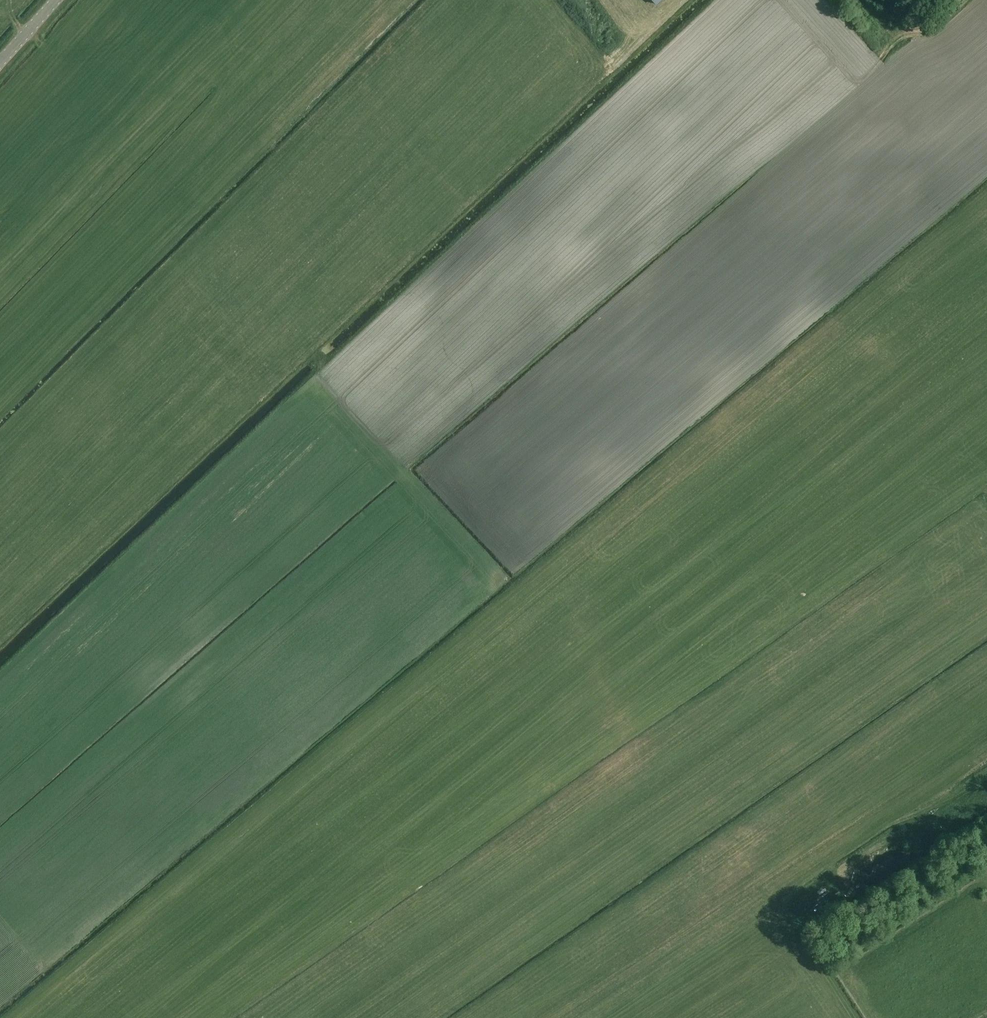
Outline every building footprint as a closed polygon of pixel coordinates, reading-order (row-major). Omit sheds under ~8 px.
[(650,13),(664,0),(637,0),(650,13)]
